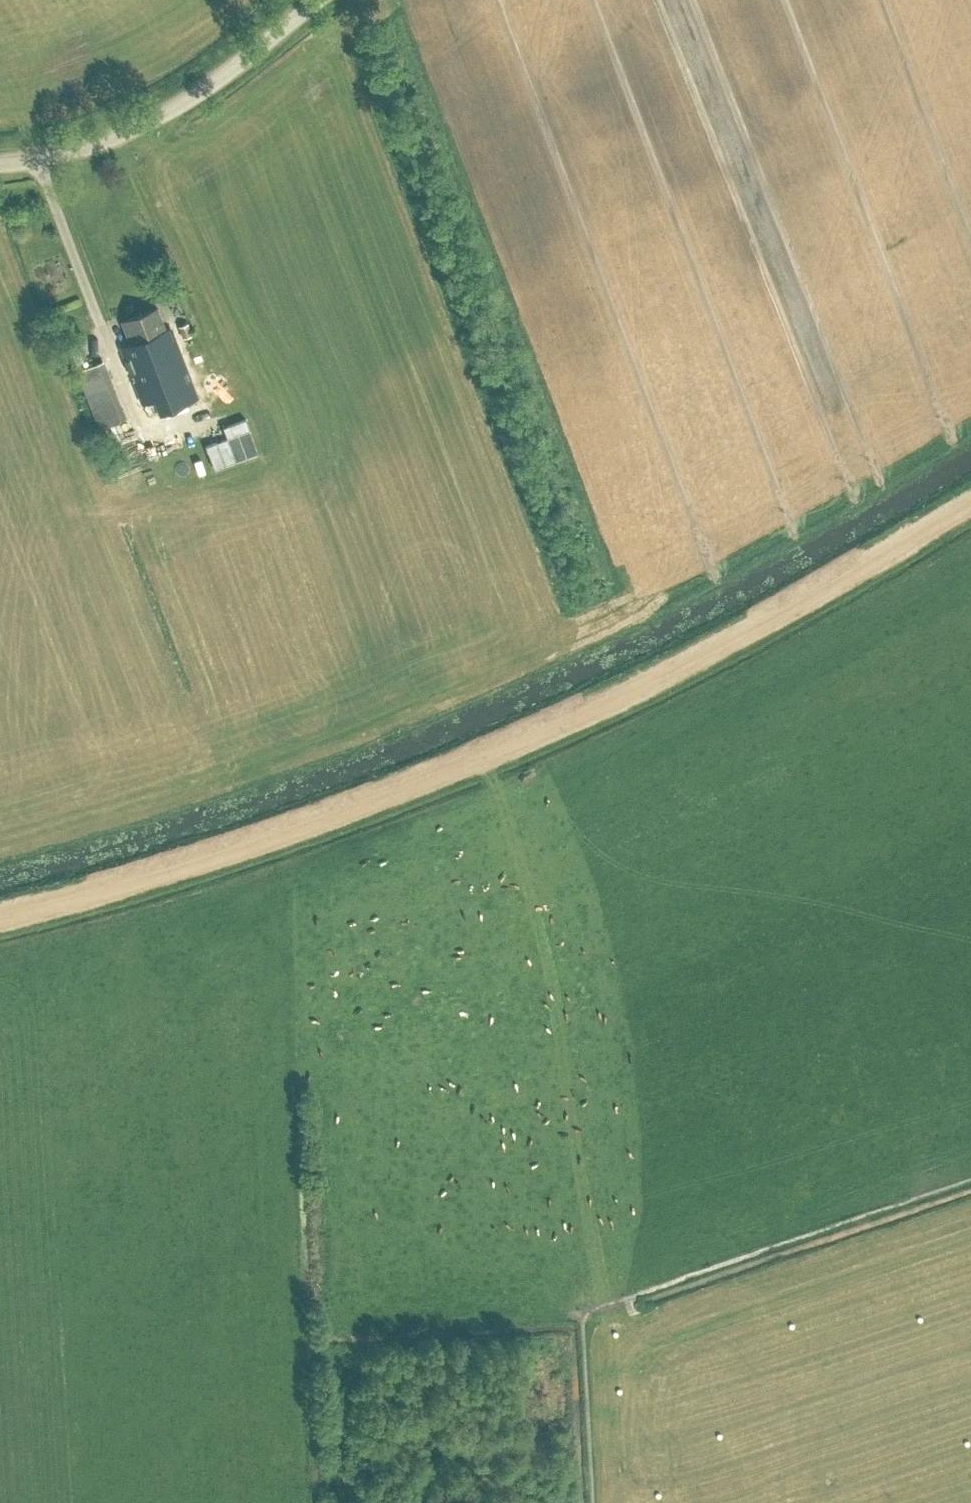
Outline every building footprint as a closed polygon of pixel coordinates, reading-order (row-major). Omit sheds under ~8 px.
[(67,281),(58,252),(25,262),(34,291),(67,281)] [(130,345),(120,349),(122,355),(128,352),(149,344),(151,349),(173,341),(169,330),(165,331),(156,308),(121,322),(130,345)] [(188,322),(178,326),(182,337),(192,334),(188,322)] [(128,352),(122,355),(146,416),(196,397),(173,341),(151,349),(149,344),(128,352)] [(125,456),(95,363),(74,370),(104,462),(125,456)] [(226,437),(205,445),(213,468),(257,452),(249,428),(245,418),(222,426),(226,437)]
